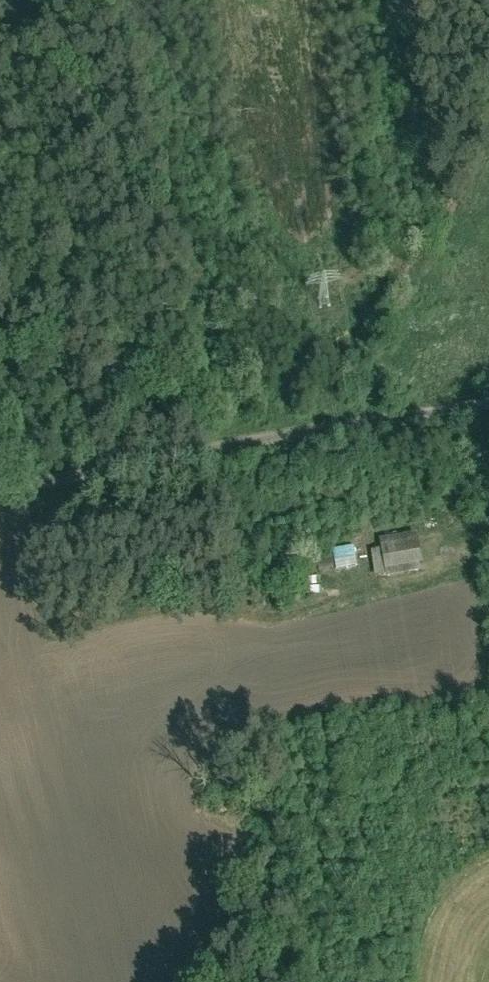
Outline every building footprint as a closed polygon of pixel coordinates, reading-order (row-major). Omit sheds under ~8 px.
[(388,546),(374,550),(381,573),(431,559),(422,528),(385,538),(388,546)] [(337,549),(341,568),(362,565),(358,545),(337,549)]
